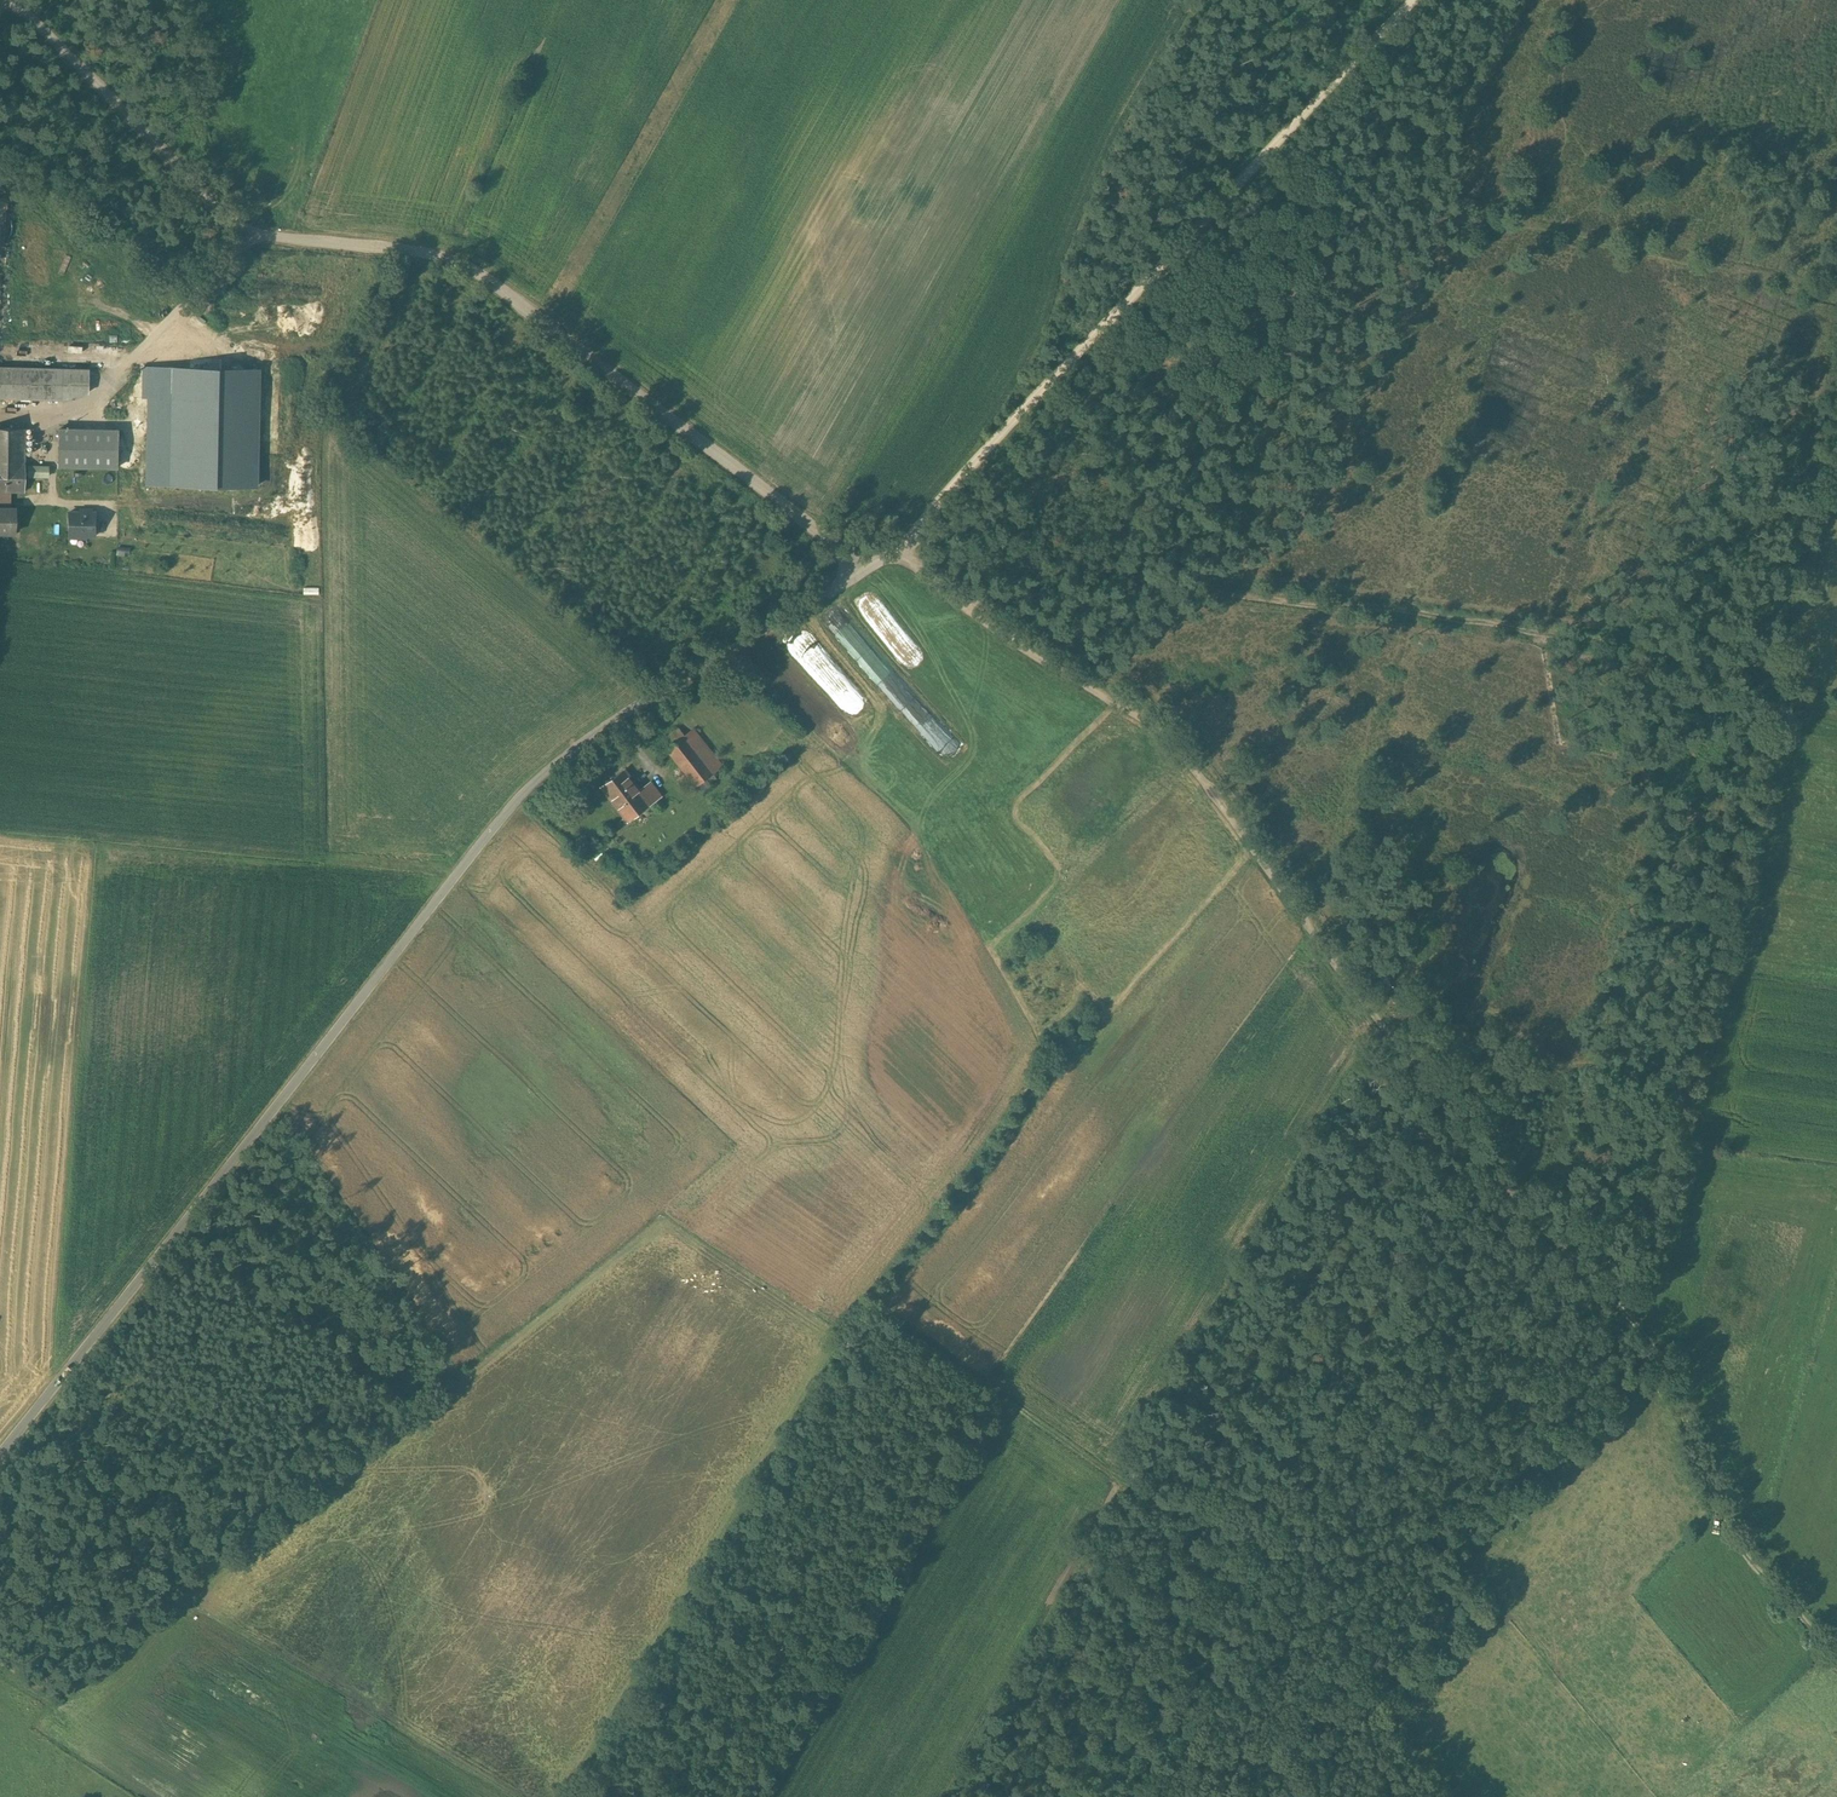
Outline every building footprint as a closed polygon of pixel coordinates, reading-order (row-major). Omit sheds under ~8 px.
[(0,365),(0,400),(89,400),(90,365),(0,365)] [(0,428),(0,489),(6,489),(19,489),(20,429),(0,428)] [(119,430),(58,429),(58,466),(118,467),(119,430)] [(48,466),(29,466),(28,476),(48,476),(48,466)] [(0,508),(0,530),(11,531),(11,508),(5,508),(0,508)] [(92,510),(80,510),(80,513),(68,513),(68,535),(77,535),(77,537),(85,537),(85,535),(96,535),(96,513),(92,513),(92,510)] [(797,700),(806,688),(798,682),(789,693),(797,700)] [(670,711),(650,722),(666,748),(670,746),(692,732),(689,726),(687,723),(680,727),(670,711)] [(692,732),(670,746),(704,792),(720,780),(714,771),(725,762),(695,722),(689,726),(692,732)] [(628,764),(603,783),(619,803),(644,784),(628,764)] [(644,784),(619,803),(630,819),(655,799),(644,784)]
